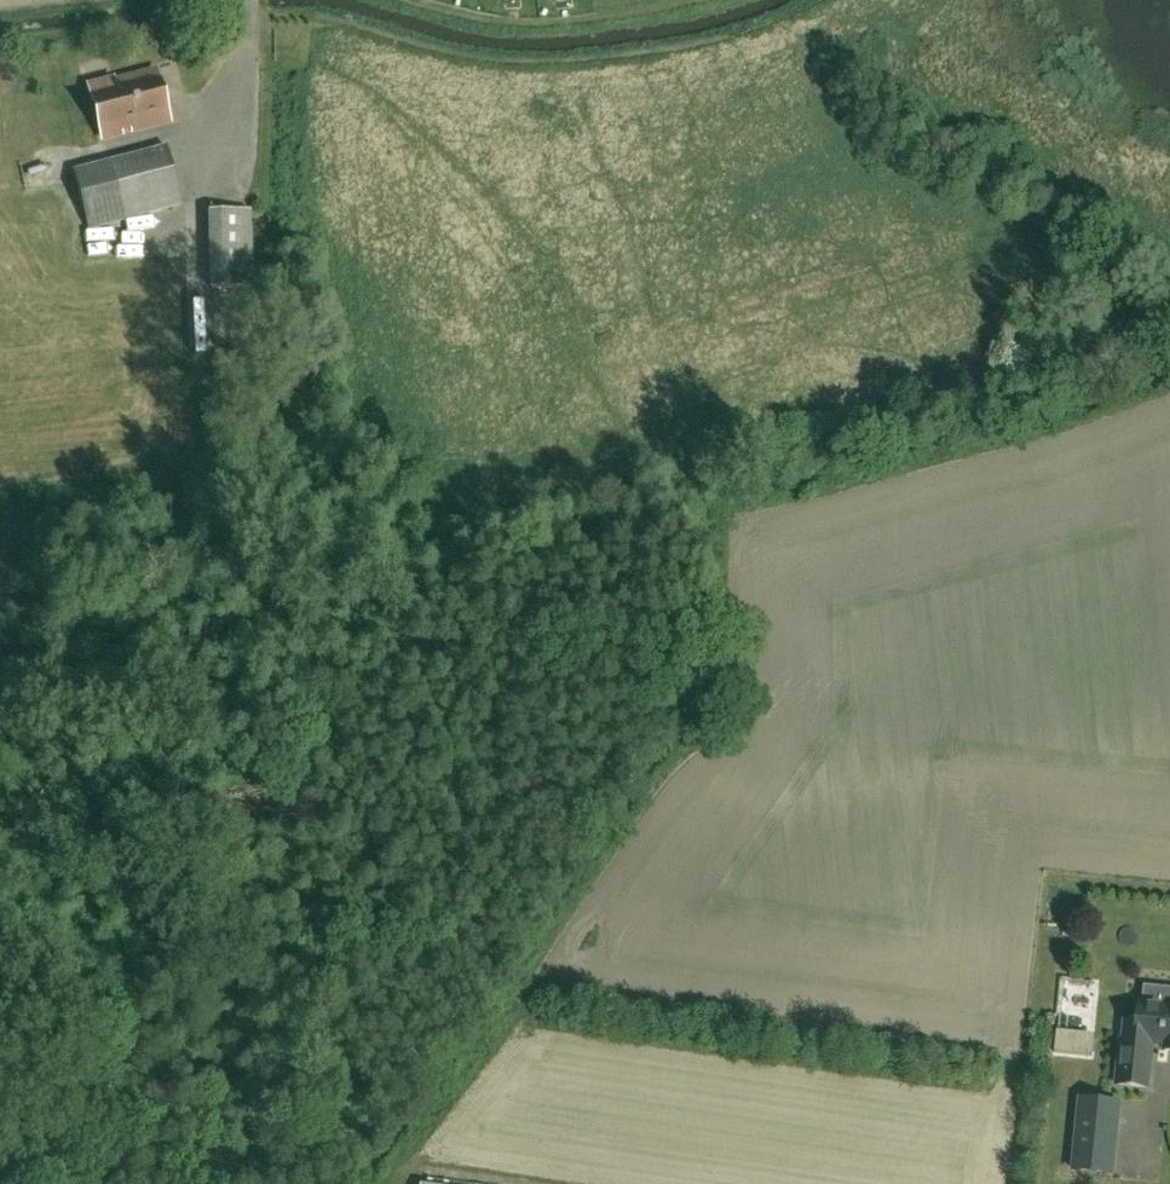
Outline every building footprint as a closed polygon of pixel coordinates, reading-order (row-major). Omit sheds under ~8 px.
[(112,78),(89,84),(103,138),(122,133),(121,128),(130,126),(131,131),(168,121),(155,70),(113,81),(112,78)] [(167,147),(73,172),(88,229),(182,204),(167,147)] [(211,211),(212,289),(251,288),(250,211),(211,211)] [(193,364),(194,252),(171,252),(171,319),(164,319),(164,364),(193,364)] [(1116,1083),(1148,1086),(1152,1043),(1165,1044),(1165,1050),(1169,1050),(1169,999),(1168,1004),(1141,1001),(1137,1039),(1121,1038),(1116,1083)] [(1093,1056),(1093,1054),(1091,1054),(1093,1039),(1071,1037),(1072,1034),(1058,1033),(1057,1051),(1055,1051),(1055,1053),(1093,1056)] [(1119,1103),(1081,1100),(1074,1170),(1112,1174),(1119,1103)]
